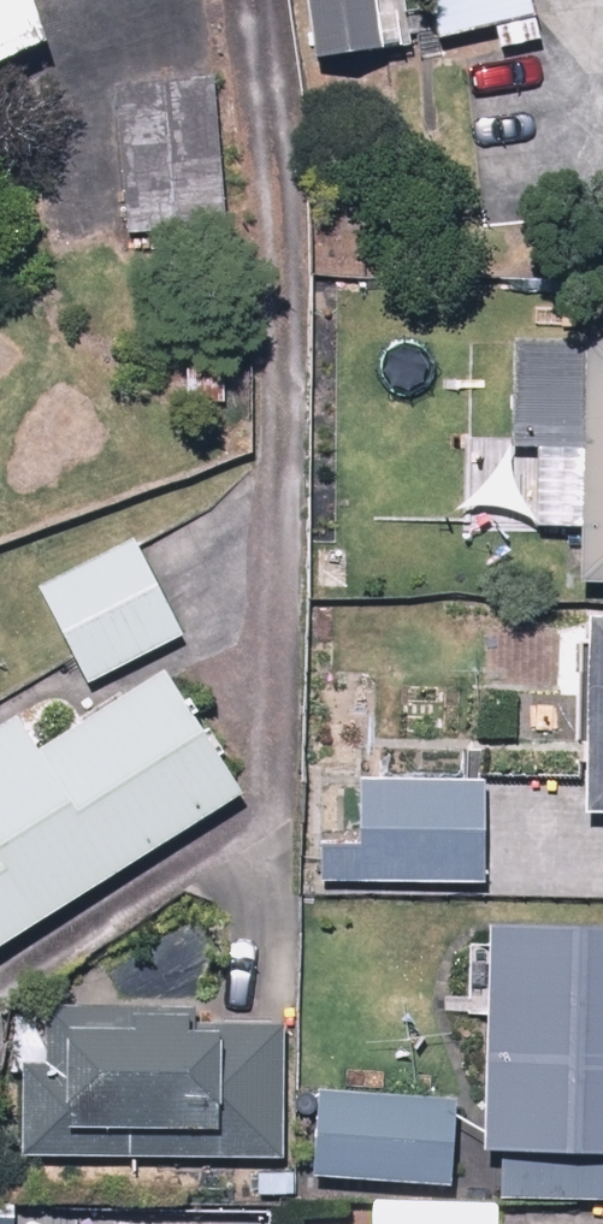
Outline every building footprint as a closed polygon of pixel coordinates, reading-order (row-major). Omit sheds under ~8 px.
[(45,53),(23,0),(0,0),(0,71),(45,53)] [(304,64),(365,55),(357,0),(294,0),(304,64)] [(217,82),(106,86),(110,240),(222,236),(217,82)] [(507,343),(504,453),(531,454),(529,532),(574,533),(572,585),(602,586),(602,349),(507,343)] [(123,543),(32,590),(79,680),(170,633),(123,543)] [(585,618),(577,813),(602,814),(602,619),(585,618)] [(237,800),(158,670),(26,750),(8,720),(0,725),(0,944),(237,800)] [(482,786),(358,780),(355,846),(312,844),(310,886),(478,893),(482,786)] [(476,930),(468,1159),(489,1160),(487,1205),(602,1209),(602,935),(476,930)] [(176,1016),(43,1008),(40,1080),(14,1079),(11,1161),(153,1167),(154,1143),(274,1148),(279,1028),(207,1025),(206,1037),(175,1036),(176,1016)] [(301,1096),(295,1180),(441,1190),(447,1106),(301,1096)]
